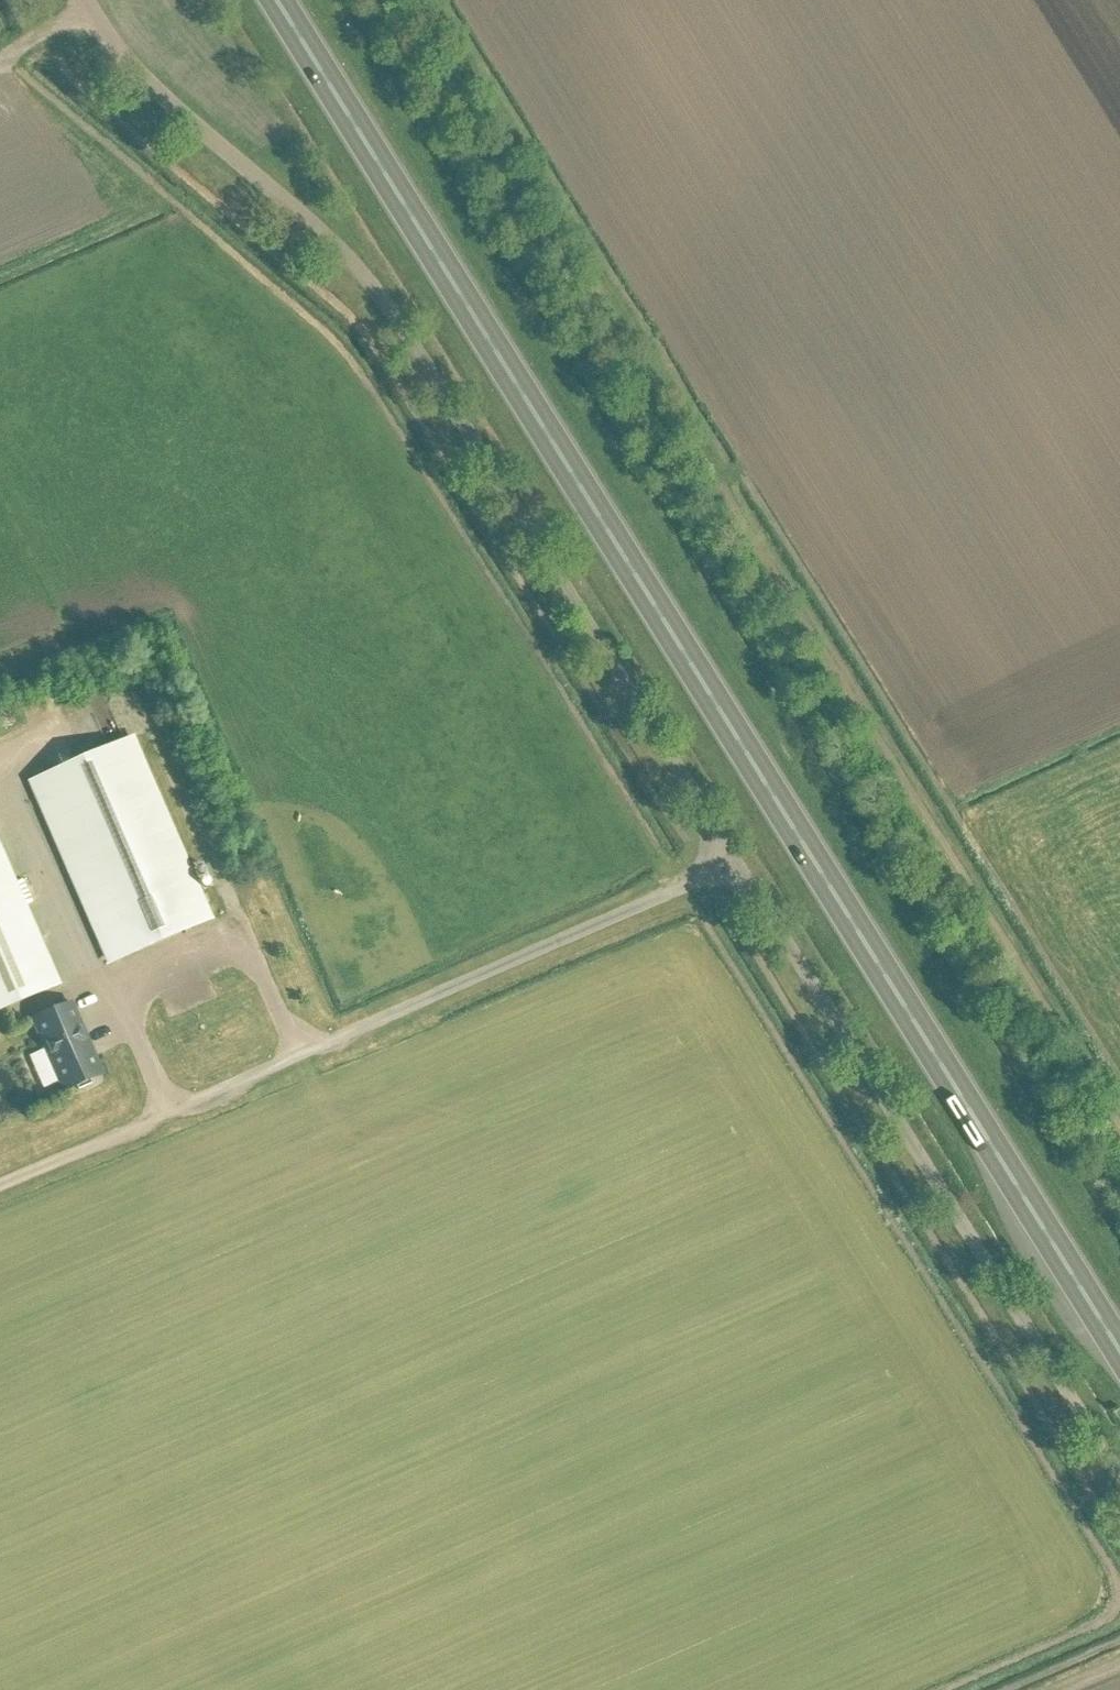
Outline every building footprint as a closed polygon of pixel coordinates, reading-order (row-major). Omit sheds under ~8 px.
[(111,963),(208,921),(130,741),(33,783),(111,963)] [(59,986),(0,850),(0,1011),(59,986)] [(102,1076),(71,1004),(33,1021),(64,1092),(76,1087),(78,1091),(91,1085),(90,1081),(102,1076)]
